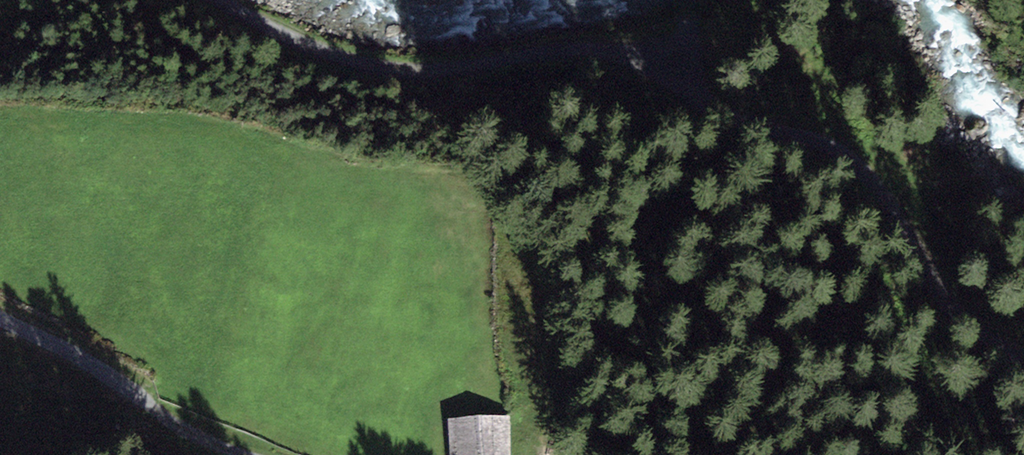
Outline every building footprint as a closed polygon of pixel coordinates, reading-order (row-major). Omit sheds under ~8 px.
[(449,419),(451,454),(510,454),(508,416),(449,419)]
